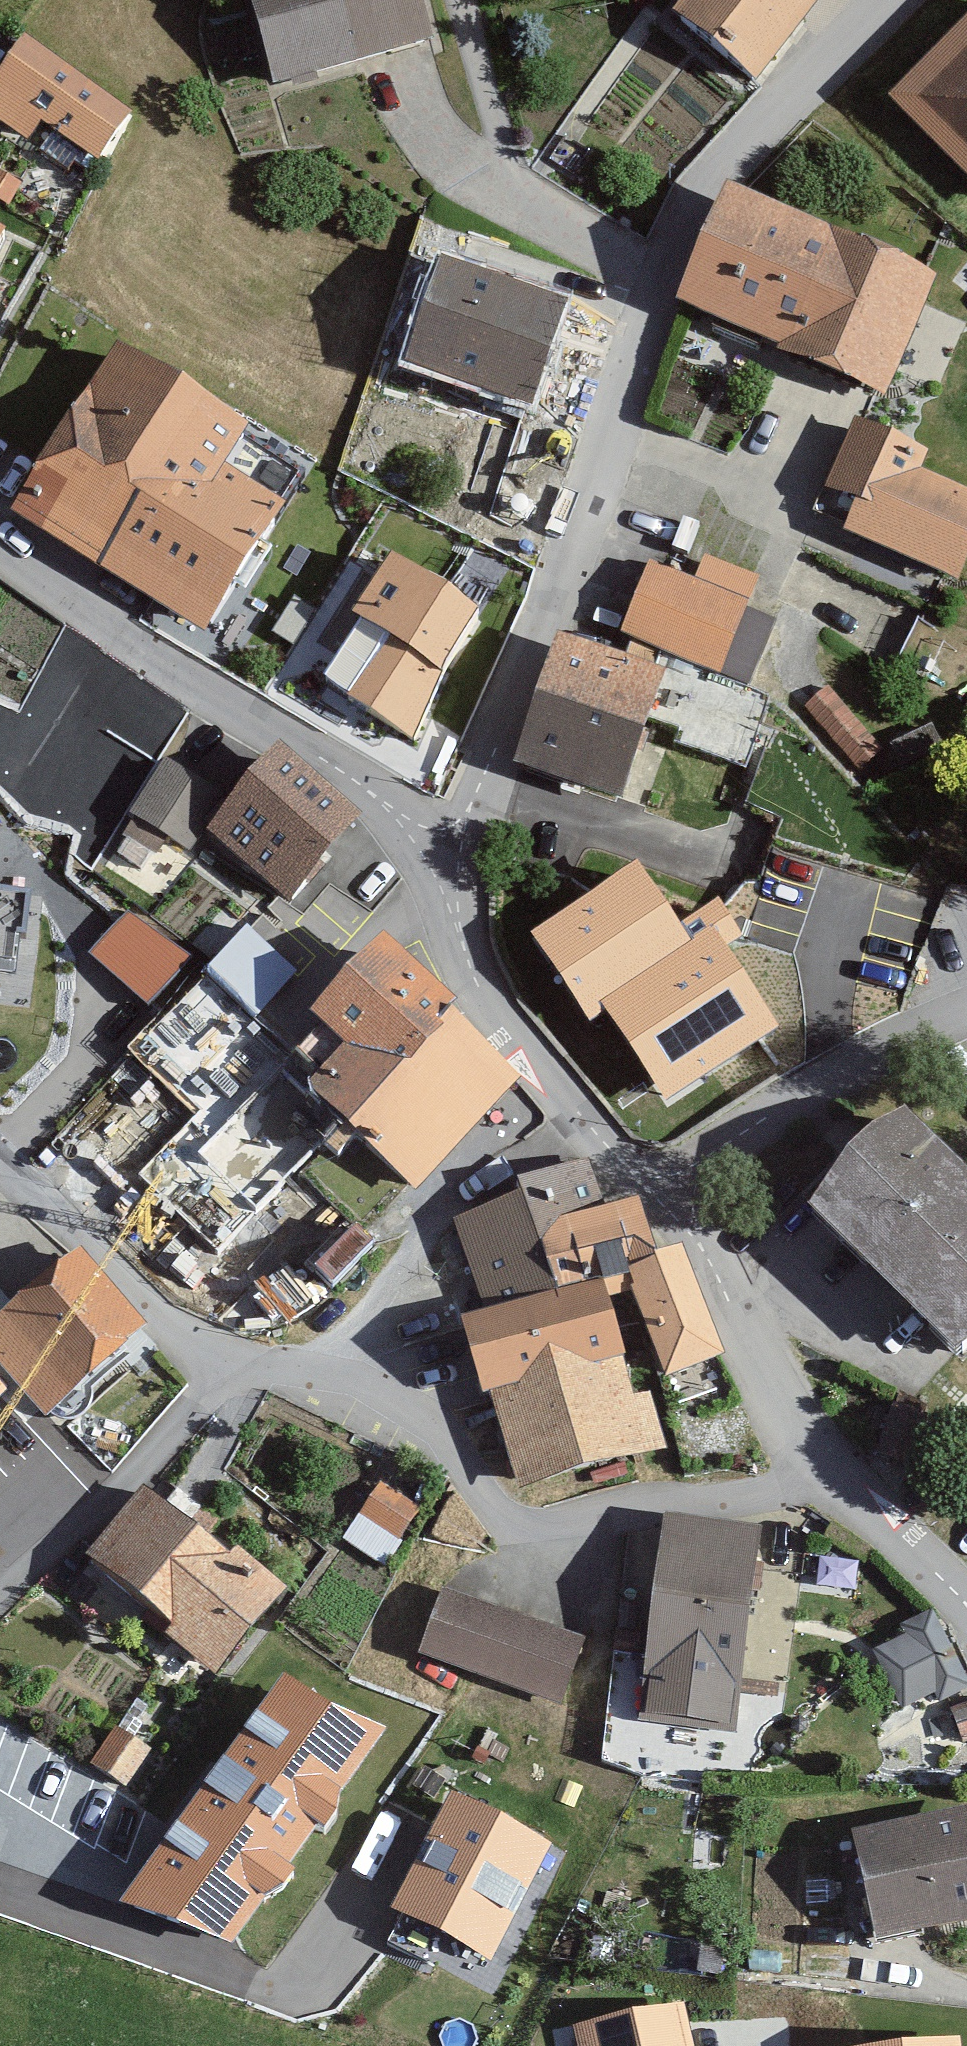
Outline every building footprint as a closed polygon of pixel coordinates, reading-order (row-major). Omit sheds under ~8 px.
[(408,0),(232,0),(257,90),(421,45),(408,0)] [(665,27),(752,89),(817,0),(685,0),(665,27)] [(882,105),(966,198),(966,28),(882,105)] [(44,123),(106,161),(141,105),(25,33),(0,74),(0,116),(34,137),(44,123)] [(881,409),(932,290),(713,196),(662,315),(881,409)] [(0,230),(0,259),(12,237),(0,230)] [(565,302),(427,253),(388,363),(526,412),(565,302)] [(103,350),(0,508),(0,514),(198,643),(275,524),(208,481),(237,437),(103,350)] [(846,426),(819,498),(849,509),(836,544),(963,591),(966,579),(966,493),(919,476),(926,456),(846,426)] [(477,608),(381,553),(341,621),(374,640),(339,700),(402,737),(477,608)] [(720,678),(760,581),(697,555),(686,581),(640,562),(611,634),(720,678)] [(649,675),(539,640),(498,768),(608,803),(649,675)] [(3,785),(22,702),(0,698),(0,784),(3,785)] [(132,812),(194,848),(229,788),(167,753),(132,812)] [(353,816),(263,753),(199,844),(289,907),(353,816)] [(116,846),(162,881),(184,852),(138,817),(116,846)] [(636,859),(526,931),(587,1024),(606,1011),(600,1001),(691,942),(636,859)] [(88,951),(144,997),(185,946),(130,901),(88,951)] [(253,920),(154,1023),(204,1070),(302,967),(253,920)] [(716,925),(691,942),(600,1001),(606,1011),(665,1101),(782,1025),(716,925)] [(381,937),(312,1008),(345,1040),(304,1082),(415,1189),(525,1077),(381,937)] [(897,1115),(796,1217),(941,1360),(966,1334),(966,1183),(897,1115)] [(635,1245),(600,1167),(452,1232),(487,1310),(635,1245)] [(71,1249),(0,1310),(0,1361),(47,1416),(144,1333),(71,1249)] [(714,1370),(671,1257),(615,1278),(658,1391),(714,1370)] [(612,1348),(593,1292),(445,1344),(464,1399),(612,1348)] [(650,1446),(623,1366),(483,1412),(509,1492),(650,1446)] [(0,1373),(0,1398),(13,1386),(0,1373)] [(345,1530),(383,1559),(424,1506),(386,1477),(345,1530)] [(270,1606),(140,1497),(77,1572),(207,1681),(270,1606)] [(737,1731),(754,1526),(653,1517),(636,1723),(737,1731)] [(590,1637),(437,1587),(413,1660),(566,1710),(590,1637)] [(885,1632),(901,1697),(956,1683),(940,1618),(885,1632)] [(284,1675),(116,1897),(234,1944),(388,1728),(284,1675)] [(126,1778),(146,1743),(116,1727),(97,1761),(126,1778)] [(555,1840),(446,1787),(385,1912),(494,1964),(555,1840)] [(960,1815),(839,1837),(859,1941),(966,1920),(966,1853),(960,1815)] [(590,2032),(594,2045),(691,2045),(681,2008),(590,2032)] [(869,2045),(960,2045),(958,2037),(869,2045)]
